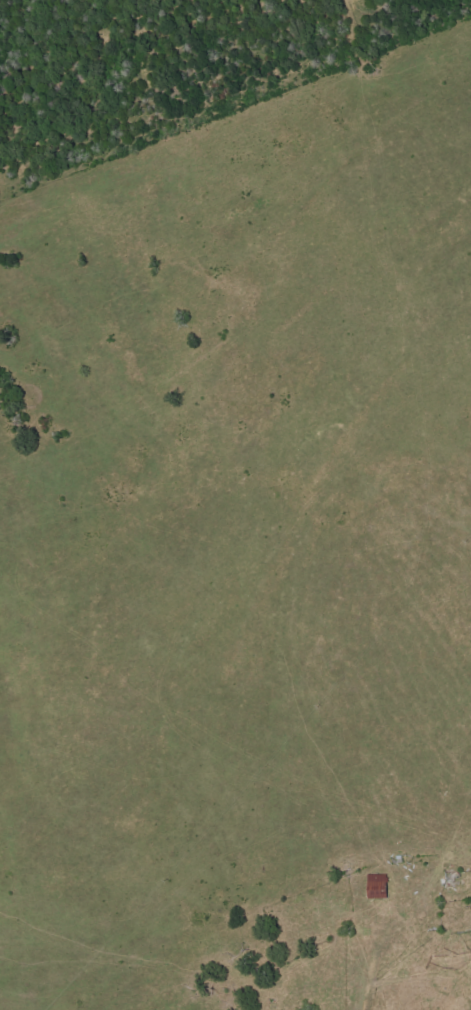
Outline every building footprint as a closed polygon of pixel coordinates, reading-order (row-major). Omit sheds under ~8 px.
[(371,898),(390,897),(389,873),(370,874),(371,898)]
